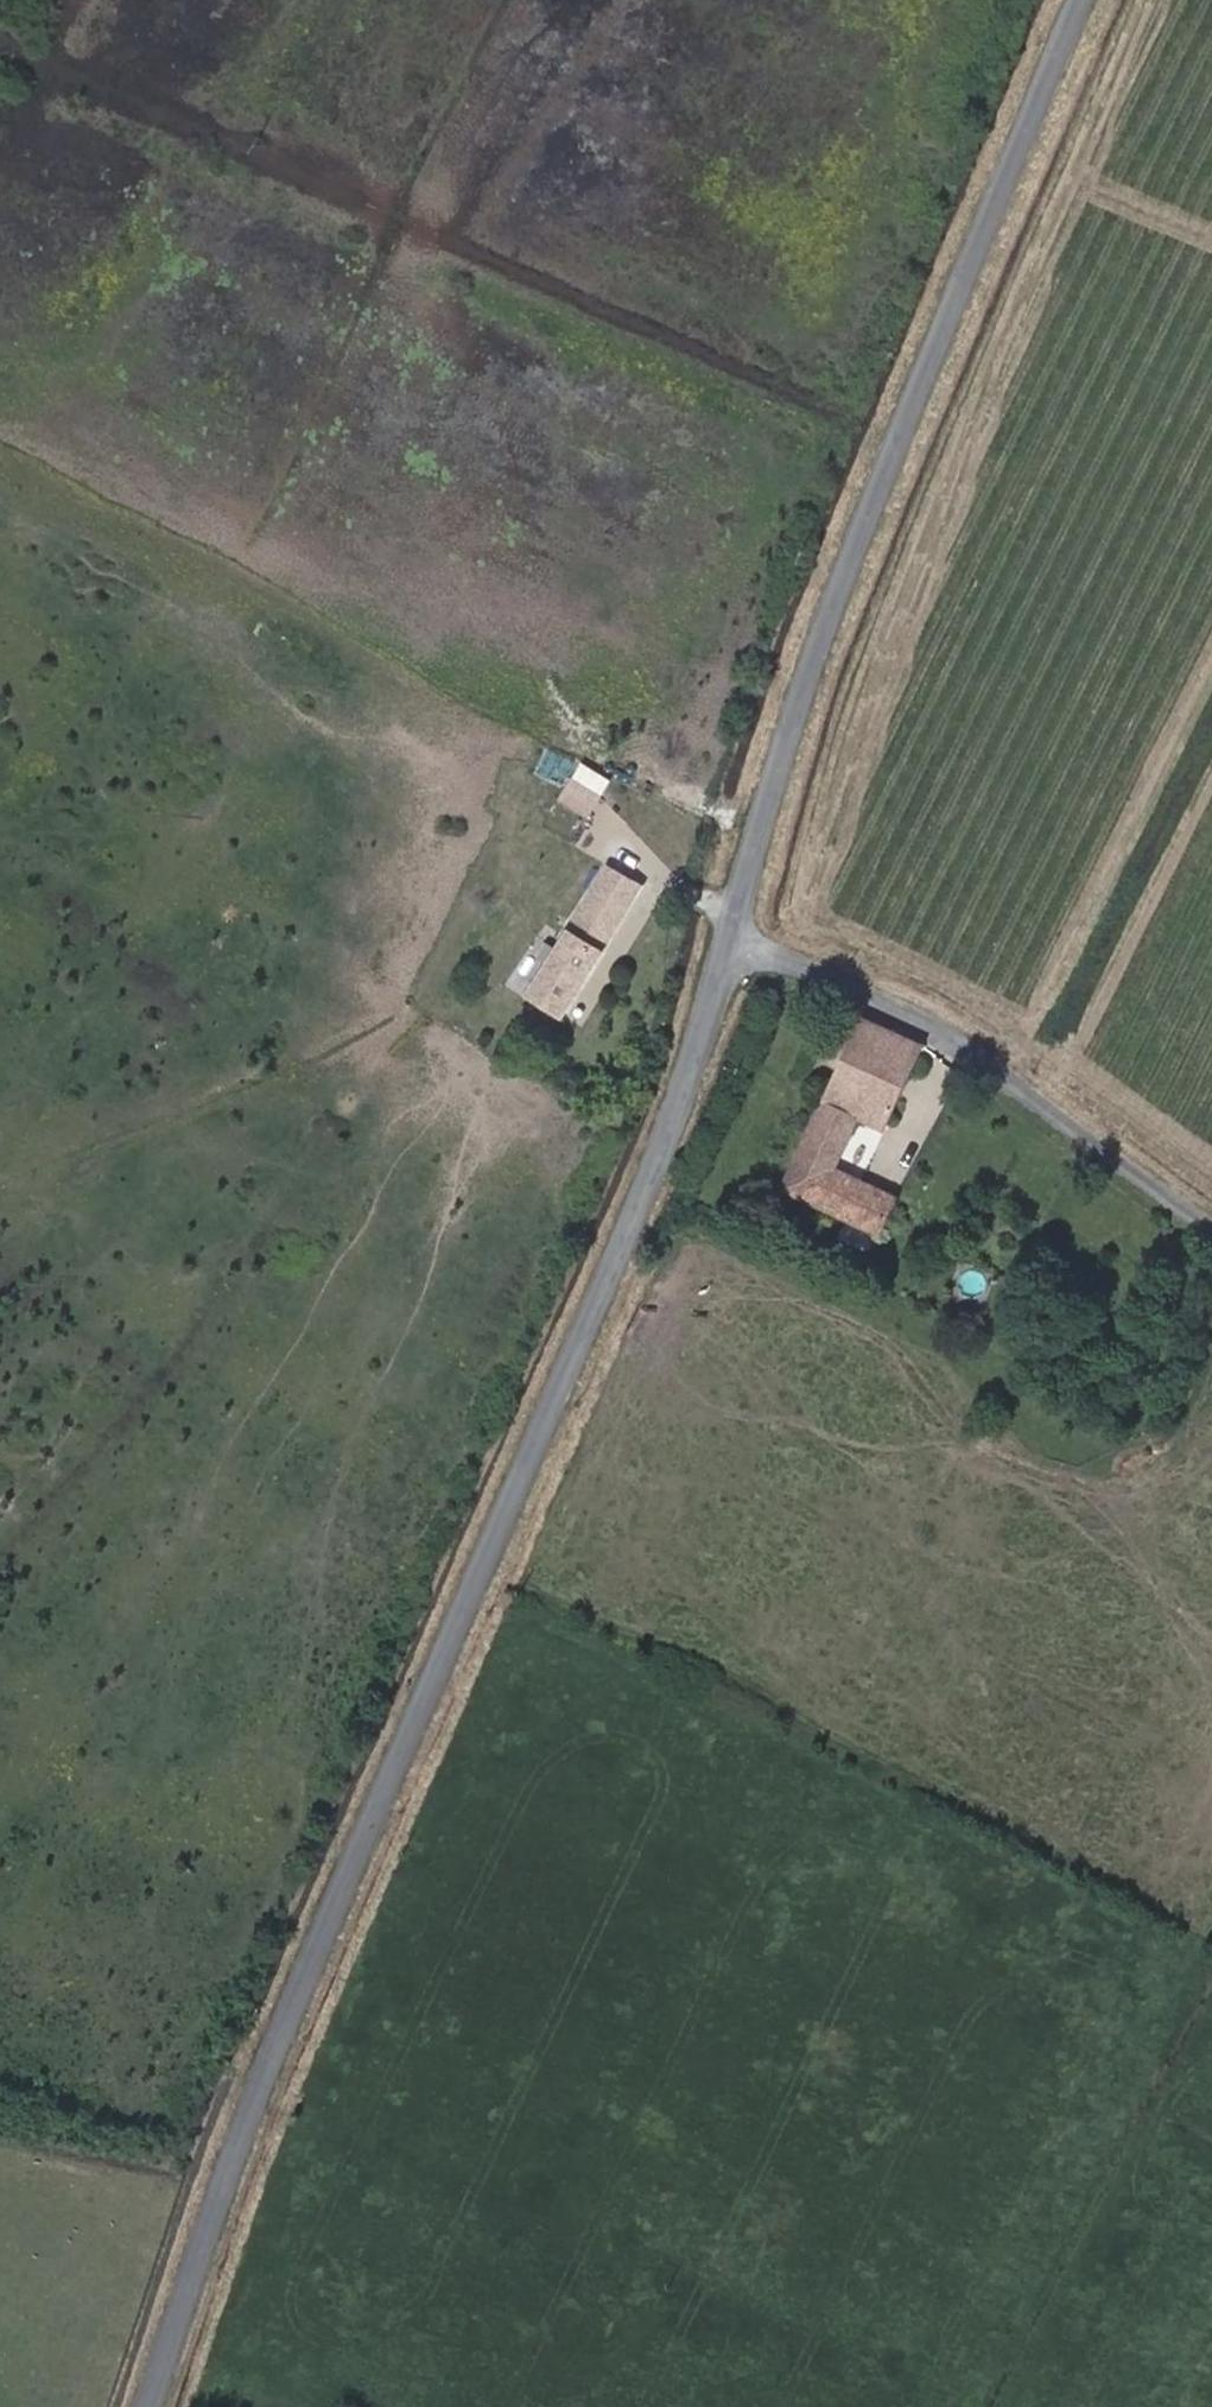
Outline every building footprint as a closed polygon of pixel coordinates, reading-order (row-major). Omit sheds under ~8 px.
[(571,779),(560,801),(591,817),(603,795),(571,779)] [(614,861),(528,995),(567,1020),(652,887),(614,861)] [(855,1136),(883,1149),(929,1050),(869,1016),(787,1184),(893,1236),(910,1199),(840,1167),(855,1136)]
